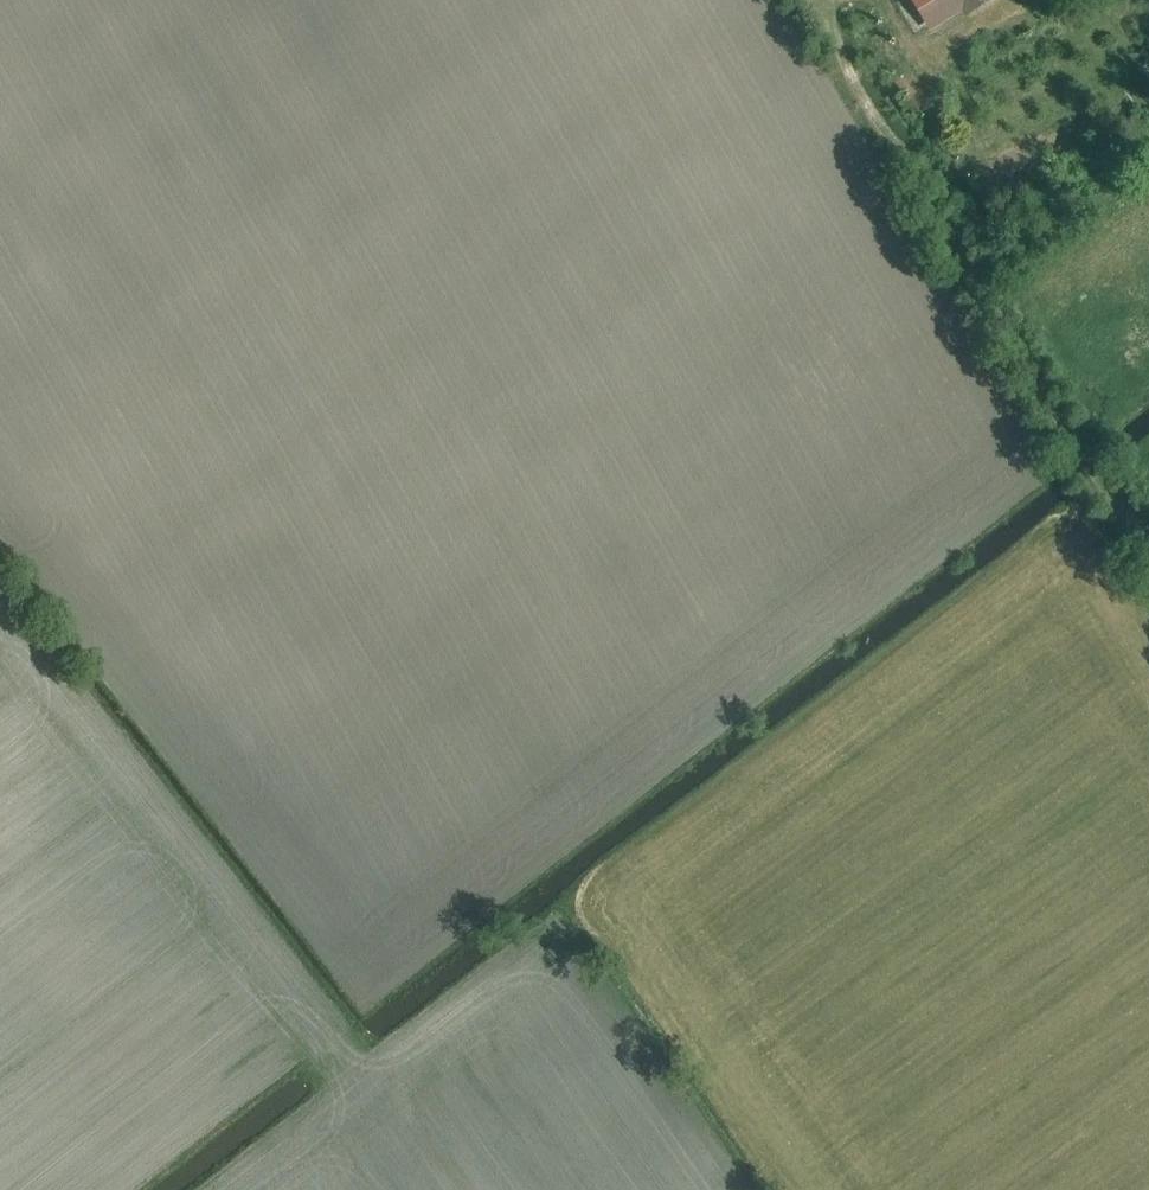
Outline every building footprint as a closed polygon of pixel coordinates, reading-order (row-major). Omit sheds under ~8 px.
[(986,0),(915,0),(930,27),(962,8),(965,13),(986,0)]
